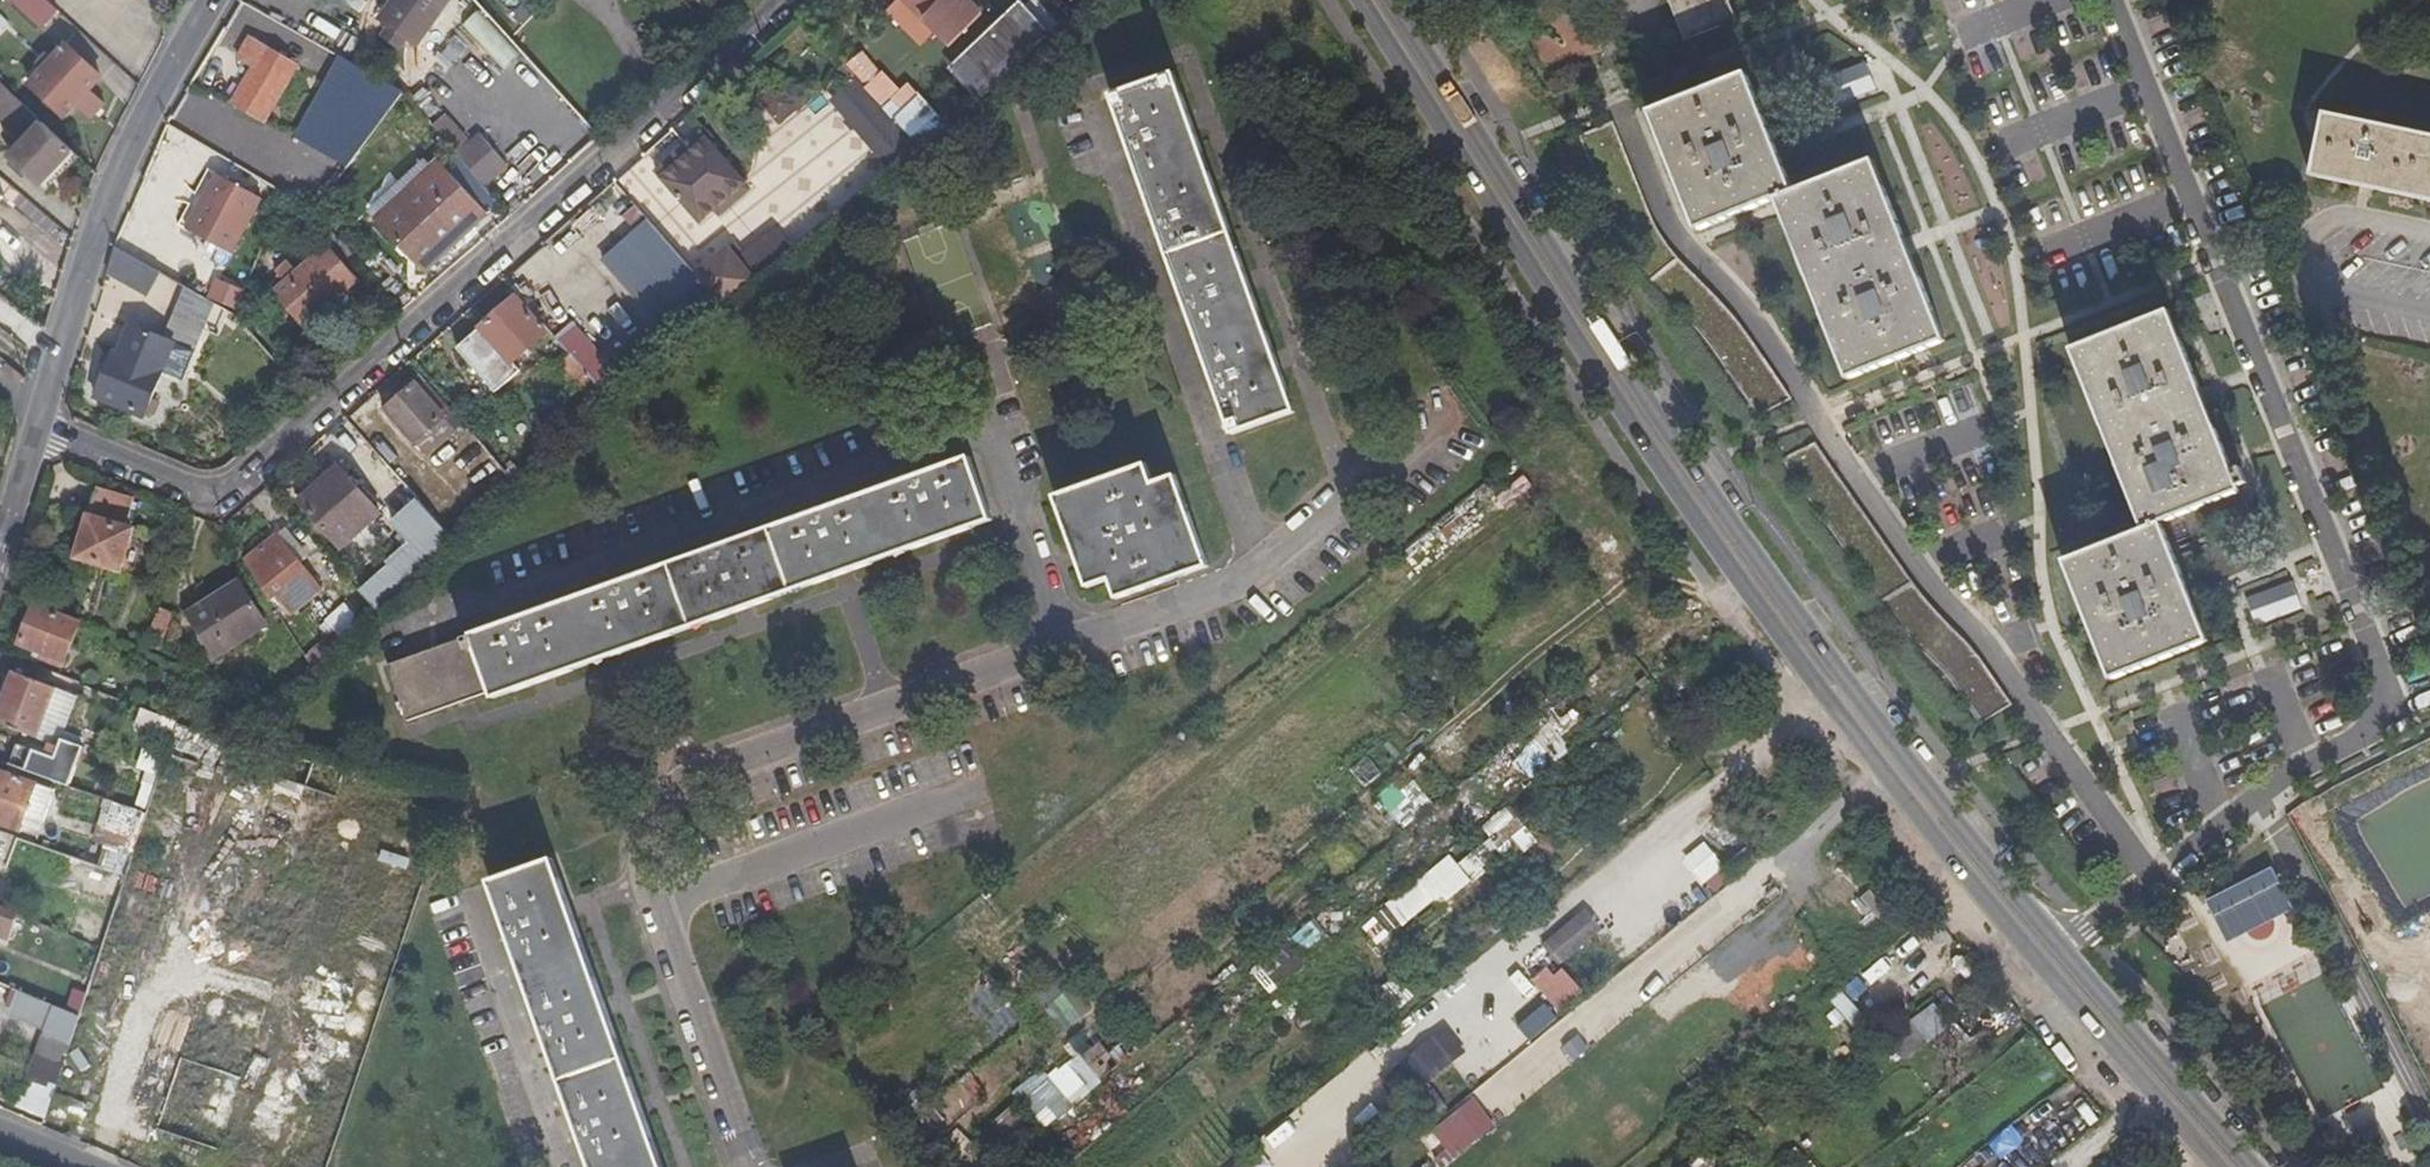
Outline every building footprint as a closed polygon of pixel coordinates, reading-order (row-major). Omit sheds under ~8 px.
[(54,9),(45,0),(18,0),(41,21),(54,9)] [(444,0),(387,0),(391,3),(382,17),(417,42),(444,0)] [(978,0),(913,0),(954,39),(984,6),(978,0)] [(1684,40),(1737,19),(1730,0),(1668,0),(1684,40)] [(482,10),(464,26),(504,69),(522,53),(482,10)] [(1524,29),(1539,71),(1590,53),(1575,11),(1524,29)] [(10,23),(0,13),(0,33),(10,23)] [(1012,72),(1049,41),(1019,14),(986,48),(1012,72)] [(255,70),(268,47),(251,37),(239,59),(255,70)] [(61,44),(27,81),(61,112),(96,76),(61,44)] [(299,65),(268,47),(255,70),(238,99),(269,118),(299,65)] [(340,56),(296,137),(357,170),(401,88),(340,56)] [(2094,56),(2072,61),(2078,87),(2100,82),(2094,56)] [(1830,78),(1843,104),(1878,88),(1865,61),(1830,78)] [(1179,73),(1113,96),(1233,434),(1297,412),(1179,73)] [(1776,198),(1792,191),(1746,74),(1649,113),(1695,229),(1776,198)] [(831,102),(888,167),(915,143),(858,78),(831,102)] [(70,148),(0,82),(0,123),(21,142),(7,157),(37,184),(70,148)] [(458,149),(470,138),(446,113),(434,124),(458,149)] [(2313,174),(2429,198),(2429,136),(2326,114),(2313,174)] [(1594,151),(1617,140),(1610,125),(1586,136),(1594,151)] [(663,175),(709,137),(704,131),(658,169),(663,175)] [(462,156),(488,185),(511,165),(486,136),(462,156)] [(709,137),(663,175),(702,221),(748,183),(709,137)] [(1792,191),(1776,198),(1847,379),(1943,342),(1873,160),(1792,191)] [(380,218),(401,242),(410,251),(427,269),(489,211),(444,161),(380,218)] [(190,225),(219,168),(211,164),(182,220),(190,225)] [(265,194),(219,168),(190,225),(237,250),(265,194)] [(332,240),(338,234),(323,216),(317,223),(332,240)] [(410,251),(401,242),(397,247),(405,256),(410,251)] [(290,259),(278,269),(286,280),(276,288),(306,323),(357,277),(328,244),(298,269),(290,259)] [(156,267),(115,245),(109,267),(144,288),(156,267)] [(724,307),(757,280),(730,247),(697,275),(724,307)] [(237,307),(246,287),(223,280),(216,299),(237,307)] [(549,330),(518,293),(458,345),(495,390),(520,369),(513,361),(549,330)] [(2142,532),(2160,525),(2239,493),(2167,313),(2070,351),(2142,532)] [(197,352),(135,326),(122,355),(116,353),(97,399),(144,419),(164,373),(185,383),(197,352)] [(580,344),(570,352),(610,399),(621,390),(580,344)] [(610,399),(570,352),(557,366),(596,412),(610,399)] [(386,409),(416,383),(409,375),(380,401),(386,409)] [(444,416),(416,383),(386,409),(415,441),(444,416)] [(345,424),(332,437),(374,483),(388,471),(345,424)] [(391,429),(372,444),(407,483),(424,467),(391,429)] [(969,458),(388,666),(406,721),(492,691),(495,699),(992,520),(969,458)] [(380,513),(336,464),(298,501),(340,548),(380,513)] [(1146,465),(1056,498),(1088,588),(1111,579),(1118,599),(1207,565),(1177,477),(1154,485),(1146,465)] [(2390,632),(2417,621),(2357,475),(2330,486),(2390,632)] [(134,499),(99,487),(77,558),(120,572),(122,567),(135,571),(144,542),(131,537),(134,531),(126,528),(134,499)] [(2160,525),(2142,532),(2062,563),(2110,681),(2206,644),(2160,525)] [(280,532),(245,560),(268,596),(276,588),(293,610),(323,585),(280,532)] [(411,581),(428,565),(420,556),(403,572),(411,581)] [(2246,599),(2258,627),(2305,608),(2293,580),(2246,599)] [(242,583),(193,616),(221,658),(269,624),(242,583)] [(78,620),(33,602),(20,641),(34,647),(33,654),(51,661),(53,654),(66,658),(78,620)] [(163,649),(173,613),(155,607),(144,644),(163,649)] [(315,667),(345,639),(335,626),(305,651),(315,667)] [(14,668),(0,710),(0,722),(40,735),(57,683),(14,668)] [(72,1037),(53,1096),(84,1106),(208,733),(177,720),(147,811),(135,850),(127,874),(101,950),(79,1018),(72,1037)] [(53,757),(17,745),(13,760),(49,772),(53,757)] [(219,1149),(346,771),(286,756),(159,1129),(219,1149)] [(0,767),(0,822),(22,830),(38,780),(0,767)] [(1405,773),(1377,797),(1404,827),(1432,803),(1405,773)] [(452,800),(420,791),(295,1166),(328,1166),(452,800)] [(383,797),(361,865),(385,873),(407,805),(383,797)] [(1451,854),(1385,906),(1405,931),(1504,852),(1509,859),(1535,839),(1508,806),(1481,828),(1489,838),(1458,863),(1451,854)] [(32,869),(40,844),(21,837),(12,861),(32,869)] [(127,874),(135,850),(112,841),(104,866),(127,874)] [(1683,855),(1697,884),(1724,872),(1711,842),(1683,855)] [(489,880),(531,997),(590,1166),(662,1166),(551,859),(489,880)] [(1869,891),(1858,902),(1874,920),(1886,909),(1869,891)] [(10,942),(18,916),(0,909),(0,938),(10,942)] [(1558,963),(1605,936),(1591,911),(1543,939),(1558,963)] [(1286,932),(1307,956),(1327,938),(1306,914),(1286,932)] [(1251,970),(1270,993),(1308,962),(1289,939),(1251,970)] [(1552,1001),(1561,1013),(1586,993),(1559,959),(1504,1002),(1521,1024),(1552,1001)] [(1400,976),(1381,986),(1394,1011),(1413,1001),(1400,976)] [(1035,997),(1067,1033),(1090,1013),(1058,977),(1035,997)] [(10,1011),(72,1037),(79,1018),(17,990),(10,1011)] [(1842,991),(1832,1001),(1854,1024),(1864,1014),(1842,991)] [(1101,1026),(1075,1037),(1082,1054),(1108,1043),(1101,1026)] [(1080,1055),(1054,1076),(1046,1067),(1015,1093),(1045,1129),(1102,1083),(1080,1055)] [(1432,1128),(1457,1160),(1498,1128),(1472,1096),(1432,1128)] [(1014,1104),(994,1125),(1020,1150),(1040,1130),(1014,1104)] [(1310,1153),(1287,1127),(1252,1158),(1259,1166),(1294,1166),(1310,1153)] [(185,1166),(222,1166),(189,1157),(185,1166)]
